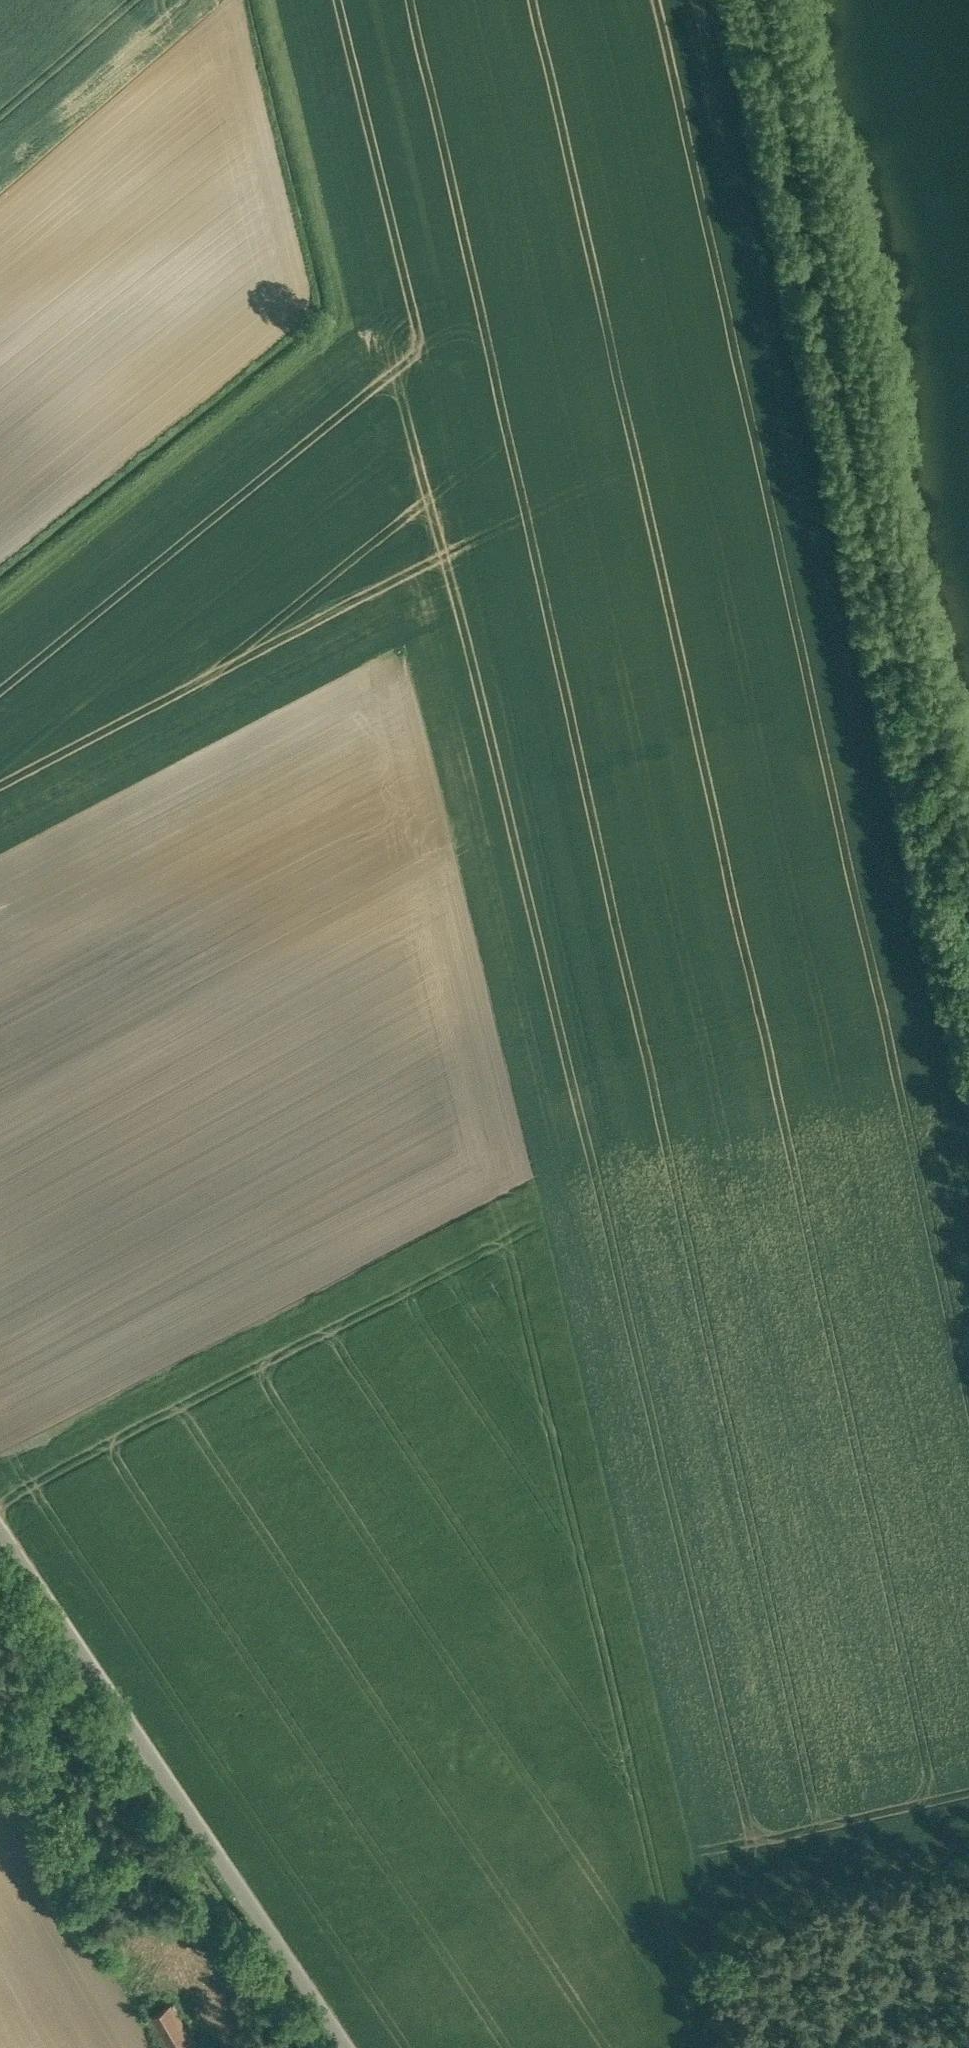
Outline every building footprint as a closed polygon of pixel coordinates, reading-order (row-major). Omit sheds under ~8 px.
[(155,2016),(172,2047),(199,2047),(201,2047),(178,2004),(155,2016)]
